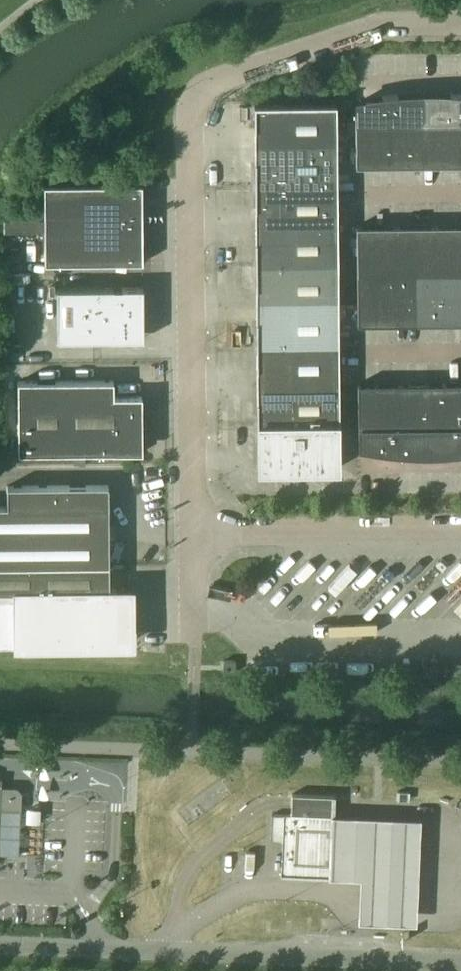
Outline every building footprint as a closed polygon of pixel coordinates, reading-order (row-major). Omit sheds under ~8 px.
[(450,92),(449,95),(439,94),(423,94),(418,94),(407,95),(397,95),(397,94),(381,95),(381,97),(376,98),(366,100),(356,102),(356,113),(354,113),(355,120),(355,165),(460,164),(460,93),(450,92)] [(339,466),(337,264),(336,103),(253,103),(256,467),(257,467),(257,465),(337,464),(338,466),(339,466)] [(142,262),(141,184),(141,183),(43,184),(44,263),(142,262)] [(355,225),(356,274),(356,323),(460,322),(460,224),(355,225)] [(142,338),(142,287),(56,288),(56,339),(142,338)] [(137,424),(136,410),(141,410),(141,396),(113,396),(113,380),(17,380),(17,452),(141,452),(141,424),(137,424)] [(357,383),(357,436),(359,436),(359,447),(385,451),(384,452),(400,454),(400,452),(406,453),(416,453),(426,453),(437,453),(447,452),(452,452),(453,454),(460,453),(460,382),(357,383)] [(108,484),(6,485),(6,504),(0,505),(0,643),(129,642),(129,594),(106,594),(106,590),(108,590),(108,484)] [(235,671),(235,659),(223,660),(223,671),(235,671)] [(18,854),(21,792),(16,786),(1,786),(1,778),(0,778),(0,853),(18,854)] [(334,800),(334,795),(291,793),(290,799),(290,813),(283,813),(283,814),(271,813),(270,839),(282,840),(280,871),(280,874),(331,877),(333,818),(334,800)] [(423,821),(333,818),(331,877),(331,883),(361,884),(360,925),(420,927),(423,821)]
